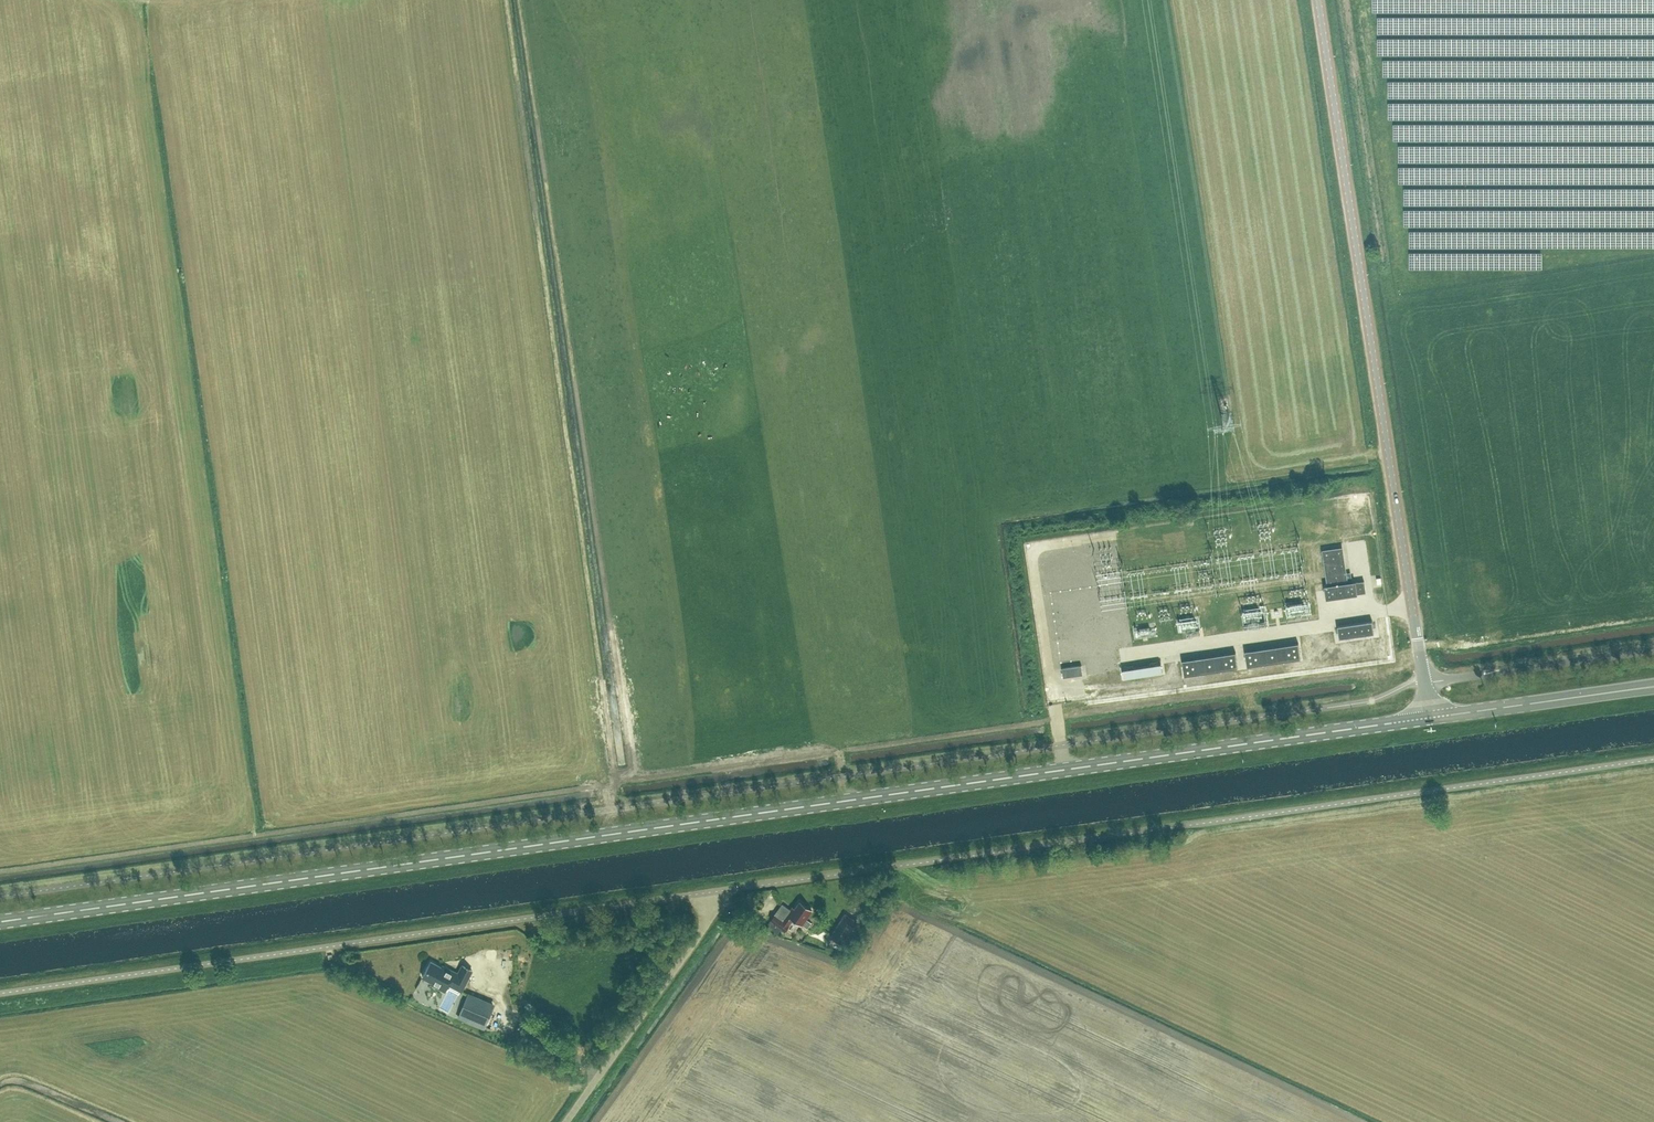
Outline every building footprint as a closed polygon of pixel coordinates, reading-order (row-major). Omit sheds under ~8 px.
[(1345,573),(1341,547),(1323,550),(1328,585),(1326,585),(1328,597),(1366,591),(1365,580),(1351,582),(1349,572),(1345,573)] [(1308,604),(1290,606),(1291,615),(1309,614),(1308,604)] [(1182,609),(1183,616),(1196,614),(1195,606),(1182,609)] [(1375,633),(1373,621),(1339,626),(1341,638),(1375,633)] [(1333,630),(1321,632),(1322,639),(1334,637),(1333,630)] [(1301,658),(1299,642),(1245,650),(1247,666),(1301,658)] [(1184,675),(1238,667),(1236,652),(1182,659),(1184,675)] [(1161,663),(1123,669),(1124,677),(1162,671),(1161,663)] [(1082,665),(1062,668),(1063,677),(1083,674),(1082,665)] [(811,910),(799,901),(792,911),(781,903),(769,920),(783,931),(792,918),(801,925),(804,927),(806,927),(809,923),(809,921),(805,919),(811,910)] [(445,969),(430,961),(422,976),(431,981),(430,983),(444,991),(448,984),(460,990),(471,970),(462,965),(457,973),(446,967),(445,969)] [(468,995),(460,1017),(474,1022),(483,1001),(468,995)]
